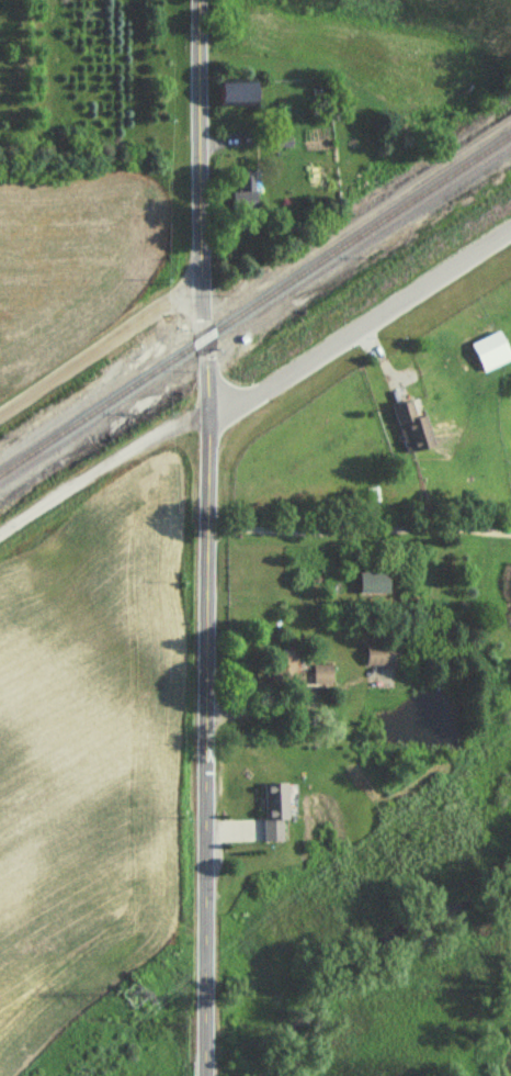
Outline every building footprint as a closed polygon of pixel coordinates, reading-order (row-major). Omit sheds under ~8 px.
[(223,81),(223,109),(258,109),(258,81),(223,81)] [(257,212),(257,173),(239,173),(239,212),(257,212)] [(500,333),(472,345),(485,374),(510,362),(510,356),(500,333)] [(407,456),(435,449),(428,417),(418,419),(413,404),(395,408),(407,456)] [(360,574),(360,594),(389,594),(389,574),(360,574)] [(367,666),(397,668),(397,647),(367,647),(367,666)] [(299,652),(272,652),(272,686),(299,686),(299,652)] [(332,684),(332,666),(316,666),(316,684),(332,684)] [(291,823),(289,785),(265,786),(266,844),(284,844),(284,823),(291,823)]
